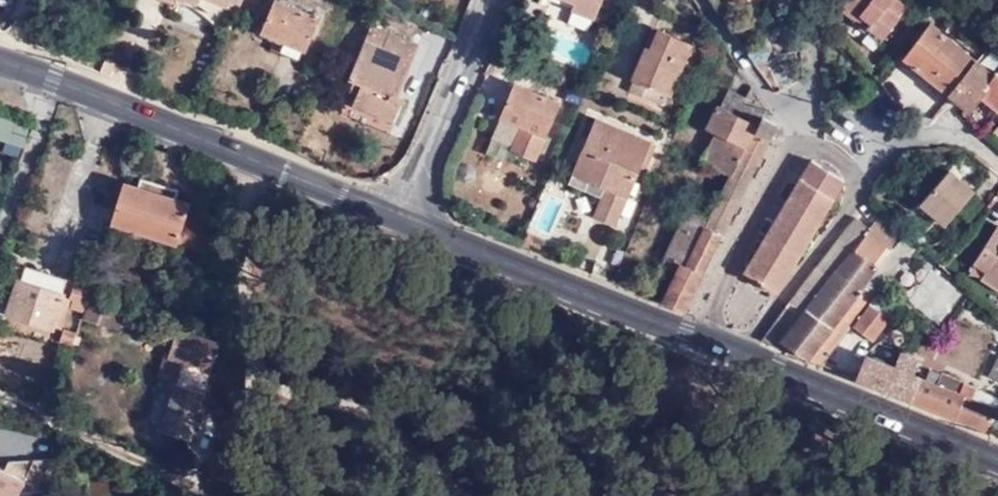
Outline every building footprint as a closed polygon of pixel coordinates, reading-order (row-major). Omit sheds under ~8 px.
[(287,0),(277,0),(263,30),(307,50),(323,15),(287,0)] [(575,1),(572,9),(594,18),(601,0),(572,0),(575,1)] [(869,0),(855,0),(851,5),(852,11),(861,19),(861,21),(874,32),(878,28),(890,39),(902,25),(868,1),(869,0)] [(905,0),(869,0),(868,1),(902,25),(915,9),(905,0)] [(909,58),(934,80),(963,48),(937,24),(909,58)] [(362,85),(359,93),(354,104),(390,120),(398,102),(403,102),(404,100),(396,96),(417,46),(372,26),(348,79),(353,82),(362,85)] [(878,28),(874,32),(887,42),(890,39),(878,28)] [(632,79),(634,80),(667,95),(669,96),(691,45),(657,30),(649,49),(646,48),(632,79)] [(953,96),(982,64),(963,48),(934,80),(953,96)] [(982,64),(953,96),(971,112),(984,97),(986,99),(997,84),(997,77),(982,64)] [(667,95),(634,80),(630,91),(662,104),(667,95)] [(349,89),(359,93),(362,85),(353,82),(349,89)] [(559,104),(514,84),(491,138),(514,147),(512,151),(535,161),(559,104)] [(986,99),(997,109),(997,84),(986,99)] [(765,107),(751,85),(746,95),(731,87),(721,107),(717,104),(706,125),(718,130),(703,157),(729,172),(752,129),(761,114),(765,107)] [(761,114),(752,129),(770,139),(777,124),(761,114)] [(604,188),(601,199),(594,215),(614,225),(648,142),(596,121),(574,176),(604,188)] [(752,129),(729,172),(706,214),(701,224),(721,234),(727,223),(731,225),(736,217),(738,218),(744,207),(737,203),(770,139),(752,129)] [(801,180),(832,200),(843,182),(812,162),(801,180)] [(944,225),(953,217),(973,195),(974,194),(949,172),(921,204),(944,225)] [(570,186),(601,199),(604,188),(574,176),(570,186)] [(139,179),(136,189),(172,201),(175,192),(139,179)] [(777,292),(832,200),(801,180),(745,273),(777,292)] [(136,189),(120,183),(109,222),(196,252),(201,226),(185,221),(189,208),(172,201),(136,189)] [(973,195),(953,217),(964,226),(983,205),(973,195)] [(701,224),(706,214),(686,202),(659,269),(673,276),(701,224)] [(884,209),(869,229),(894,250),(906,234),(908,231),(884,209)] [(856,218),(790,300),(806,312),(869,229),(856,218)] [(684,310),(721,234),(701,224),(673,276),(661,301),(684,310)] [(782,343),(807,359),(824,366),(871,306),(878,298),(919,245),(906,234),(894,250),(869,229),(806,312),(782,343)] [(997,276),(997,230),(978,264),(989,270),(997,276)] [(909,299),(948,322),(968,288),(929,265),(909,299)] [(17,281),(61,295),(66,280),(21,266),(18,276),(13,275),(9,289),(13,291),(17,281)] [(989,270),(985,279),(997,288),(997,276),(989,270)] [(81,321),(91,286),(77,281),(71,300),(61,297),(61,295),(17,281),(13,291),(9,289),(4,305),(9,307),(6,315),(51,329),(53,324),(62,328),(66,316),(81,321)] [(878,298),(871,306),(873,307),(891,322),(897,313),(878,298)] [(790,300),(760,340),(766,342),(807,359),(782,343),(806,312),(790,300)] [(102,309),(89,304),(86,314),(100,318),(102,309)] [(891,322),(873,307),(847,340),(865,354),(891,322)] [(945,340),(953,329),(945,326),(939,337),(945,340)] [(172,386),(197,408),(217,345),(207,342),(173,331),(165,356),(180,361),(172,386)] [(63,343),(73,347),(76,337),(66,334),(63,343)] [(217,345),(219,339),(209,336),(207,342),(217,345)] [(872,358),(862,379),(914,403),(925,380),(914,375),(922,358),(909,353),(902,370),(872,358)] [(925,380),(914,403),(947,417),(959,393),(961,395),(965,383),(959,381),(954,392),(925,380)] [(158,429),(187,438),(197,408),(172,386),(158,429)] [(947,417),(988,434),(997,417),(997,410),(961,395),(959,393),(947,417)] [(58,459),(9,463),(4,473),(0,470),(0,495),(41,495),(58,459)]
